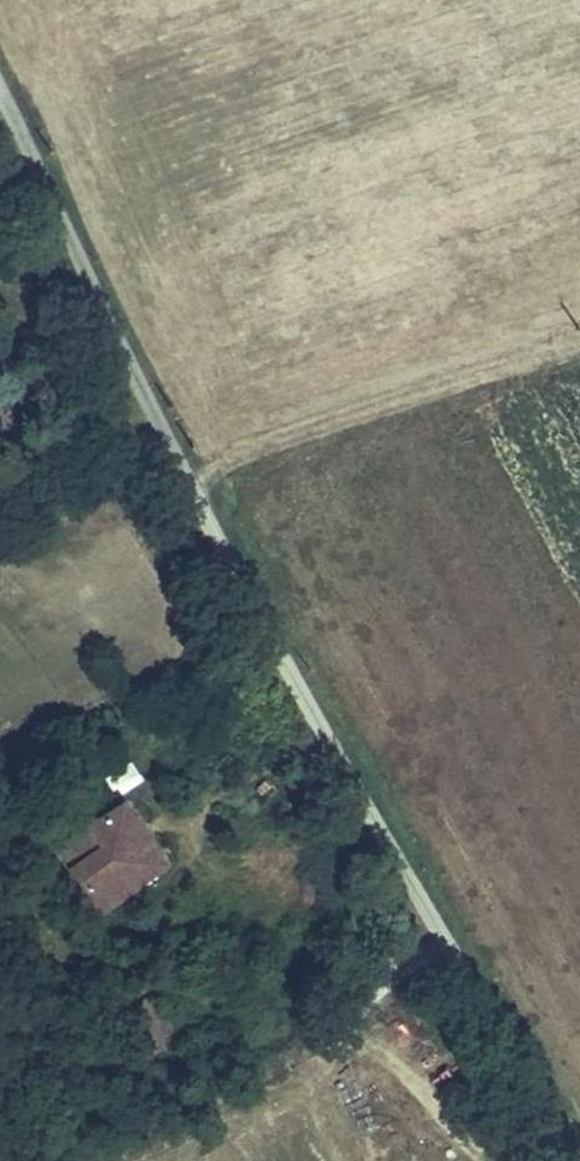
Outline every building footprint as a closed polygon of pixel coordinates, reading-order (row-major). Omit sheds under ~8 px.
[(102,799),(107,807),(134,791),(128,782),(102,799)] [(112,814),(86,830),(95,842),(82,850),(109,889),(172,848),(136,795),(134,791),(107,807),(112,814)] [(82,822),(86,830),(112,814),(107,807),(82,822)]
